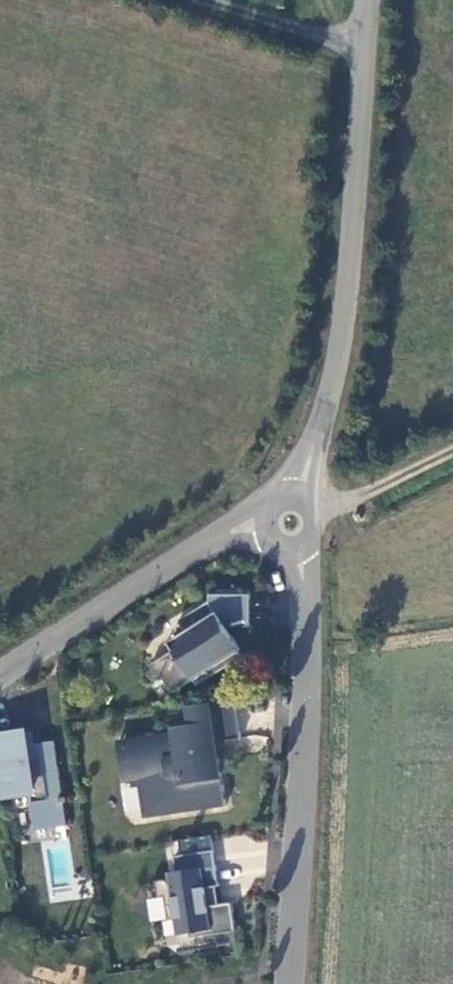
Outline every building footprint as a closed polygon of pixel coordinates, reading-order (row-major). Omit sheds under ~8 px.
[(175,650),(150,665),(162,682),(165,680),(173,693),(194,680),(198,686),(244,657),(240,651),(241,650),(232,636),(227,639),(222,631),(227,627),(251,627),(251,594),(239,595),(239,589),(217,590),(217,594),(210,595),(210,601),(180,620),(188,632),(171,643),(175,650)] [(243,740),(237,700),(190,707),(193,727),(176,730),(176,735),(128,742),(129,749),(127,749),(122,756),(124,770),(139,768),(146,819),(227,807),(220,758),(216,759),(214,744),(243,740)] [(0,734),(0,793),(1,801),(33,796),(38,831),(68,826),(65,803),(67,803),(66,798),(64,799),(56,742),(33,745),(35,755),(28,756),(24,730),(0,734)] [(129,749),(128,742),(120,743),(122,756),(127,749),(129,749)] [(213,850),(174,856),(178,878),(156,881),(159,898),(166,897),(169,920),(176,919),(179,935),(190,933),(191,938),(237,931),(232,902),(215,905),(212,887),(219,886),(213,850)]
